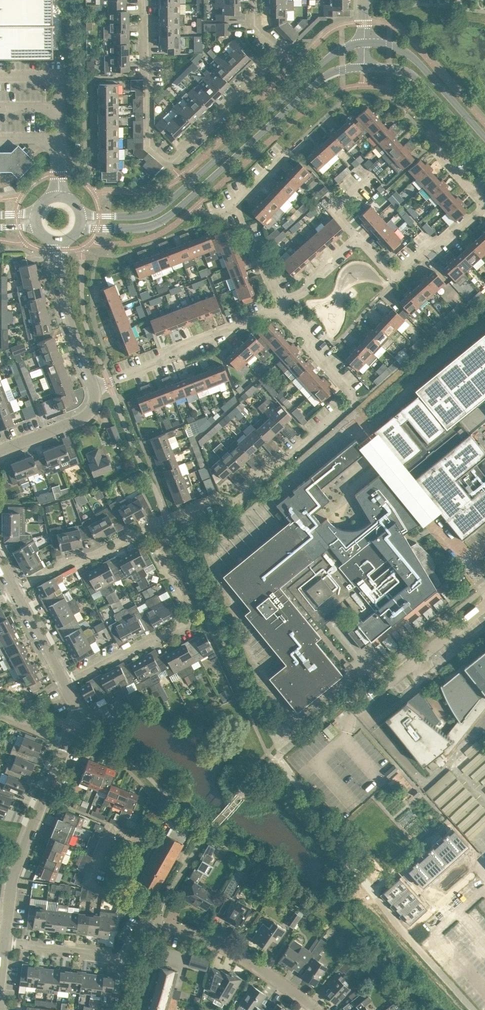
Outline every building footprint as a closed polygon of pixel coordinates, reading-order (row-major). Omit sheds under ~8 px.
[(53,58),(53,49),(58,49),(58,42),(63,37),(61,35),(61,0),(0,0),(0,58),(53,58)] [(324,4),(324,7),(324,16),(326,16),(336,16),(337,16),(337,10),(348,9),(348,0),(330,0),(331,4),(324,4)] [(216,20),(228,20),(228,14),(240,14),(240,3),(216,3),(216,8),(222,8),(222,14),(216,14),(216,20)] [(161,9),(159,9),(159,14),(161,14),(180,14),(179,4),(161,4),(161,9)] [(126,5),(108,5),(108,22),(127,21),(129,21),(129,15),(127,15),(127,10),(126,10),(126,5)] [(274,27),(287,22),(287,10),(293,10),(293,5),(269,6),(269,17),(274,17),(274,27)] [(161,14),(159,14),(159,21),(161,21),(161,25),(180,25),(184,25),(184,14),(180,14),(161,14)] [(107,32),(104,35),(104,38),(129,38),(129,32),(127,32),(127,27),(129,27),(129,21),(127,21),(108,22),(108,32),(107,32)] [(282,34),(291,26),(287,22),(274,27),(282,34)] [(308,22),(302,28),(306,32),(311,28),(308,24),(308,22)] [(161,30),(159,30),(159,36),(161,36),(180,36),(180,25),(161,25),(161,30)] [(286,39),(295,30),(291,26),(282,34),(286,39)] [(297,36),(299,34),(295,30),(286,39),(290,43),(297,36)] [(161,36),(159,36),(159,43),(161,43),(161,47),(168,47),(168,53),(178,53),(180,53),(180,36),(161,36)] [(252,60),(242,49),(246,45),(237,36),(229,44),(233,49),(229,53),(243,67),(244,68),(252,60)] [(104,41),(103,41),(104,43),(104,46),(105,49),(106,51),(107,54),(108,54),(108,55),(127,54),(129,54),(129,48),(127,48),(127,44),(129,44),(129,38),(104,38),(104,41)] [(221,53),(217,56),(237,76),(242,70),(241,69),(243,67),(229,53),(225,48),(221,53)] [(214,59),(210,63),(214,68),(226,80),(229,83),(237,76),(217,56),(214,53),(214,52),(210,55),(214,59)] [(108,55),(104,55),(105,72),(112,71),(129,71),(129,65),(127,65),(127,61),(129,61),(129,54),(127,54),(108,55)] [(189,67),(188,67),(193,73),(198,68),(196,66),(193,62),(189,67)] [(231,85),(226,80),(214,68),(210,72),(209,72),(206,75),(223,93),(231,85)] [(215,100),(223,93),(206,75),(203,79),(198,83),(203,88),(215,100)] [(143,79),(140,79),(131,79),(131,90),(135,90),(135,94),(143,94),(143,79)] [(99,95),(118,94),(118,83),(99,83),(99,95)] [(215,100),(203,88),(199,92),(194,87),(190,90),(207,108),(215,100)] [(186,93),(182,97),(183,98),(187,102),(199,115),(207,108),(190,90),(187,94),(186,93)] [(99,105),(118,105),(118,94),(99,95),(99,105)] [(143,105),(143,98),(143,94),(135,94),(135,98),(133,99),(133,105),(143,105)] [(199,115),(187,102),(183,106),(178,102),(175,105),(192,123),(199,115)] [(100,116),(118,116),(118,105),(99,105),(100,116)] [(192,123),(175,105),(172,109),(176,113),(171,117),(184,130),(192,123)] [(356,117),(354,119),(359,124),(357,126),(360,129),(375,115),(367,106),(356,117)] [(375,115),(360,129),(362,131),(365,132),(367,130),(372,134),(383,124),(375,115)] [(100,127),(118,127),(118,116),(100,116),(100,127)] [(184,130),(171,117),(167,122),(163,117),(155,125),(164,134),(168,130),(176,138),(184,130)] [(350,118),(342,126),(352,137),(356,134),(359,138),(355,141),(356,143),(359,146),(367,138),(368,138),(365,134),(365,132),(362,131),(360,129),(357,126),(359,124),(354,119),(354,118),(352,120),(350,118)] [(379,143),(397,126),(394,123),(387,129),(383,124),(372,134),(379,143)] [(355,141),(352,137),(341,126),(337,131),(334,128),(331,132),(343,145),(348,150),(356,143),(355,141)] [(375,147),(382,155),(398,141),(394,136),(401,130),(397,126),(379,143),(375,147)] [(100,138),(118,138),(118,127),(100,127),(100,138)] [(335,153),(343,145),(331,132),(328,135),(330,137),(325,141),(335,153)] [(100,148),(118,148),(118,138),(100,138),(100,148)] [(136,138),(127,138),(127,148),(133,148),(143,148),(143,142),(143,138),(136,138)] [(382,155),(381,156),(389,164),(390,164),(413,143),(410,140),(403,146),(398,141),(382,155)] [(327,161),(335,153),(325,141),(320,146),(318,144),(314,147),(327,161)] [(402,169),(414,158),(409,153),(416,147),(413,143),(390,164),(398,173),(403,169),(402,169)] [(10,154),(3,161),(11,169),(26,154),(22,149),(18,146),(10,154)] [(318,169),(327,161),(314,147),(311,150),(313,152),(307,157),(318,169)] [(100,159),(119,159),(118,148),(100,148),(100,159)] [(147,161),(152,155),(143,148),(133,148),(133,153),(139,158),(143,158),(147,161)] [(10,154),(0,154),(0,173),(15,173),(3,161),(10,154)] [(155,158),(152,155),(147,161),(144,165),(155,175),(164,166),(155,158)] [(367,160),(363,163),(363,164),(367,168),(373,163),(369,158),(367,160)] [(119,171),(119,170),(119,159),(100,159),(100,170),(102,170),(102,178),(106,178),(106,181),(117,181),(117,180),(120,179),(121,177),(122,175),(121,173),(119,171)] [(355,167),(359,163),(356,159),(351,163),(355,167)] [(416,178),(430,165),(427,162),(424,164),(420,159),(408,169),(416,178)] [(311,173),(299,162),(294,167),(288,161),(284,164),(303,181),(311,173)] [(373,163),(367,168),(370,171),(372,169),(374,171),(380,165),(376,161),(373,163)] [(295,190),(303,181),(284,164),(281,168),(288,174),(283,179),(295,190)] [(424,186),(435,176),(431,171),(433,169),(430,165),(416,178),(424,186)] [(338,182),(342,178),(339,174),(334,178),(338,182)] [(431,195),(445,182),(442,179),(440,181),(435,176),(424,186),(431,195)] [(295,190),(283,179),(279,184),(272,178),(269,181),(287,198),(295,190)] [(292,203),(287,198),(269,181),(266,184),(272,191),(268,196),(279,206),(285,212),(292,203)] [(439,203),(451,193),(446,188),(448,186),(445,182),(431,195),(439,203)] [(380,192),(385,189),(381,184),(376,188),(380,192)] [(324,185),(315,193),(320,198),(329,190),(324,185)] [(447,212),(460,199),(457,196),(455,198),(451,193),(439,203),(447,212)] [(279,206),(268,196),(263,201),(256,194),(253,198),(271,215),(277,220),(285,212),(279,206)] [(395,198),(392,194),(387,198),(391,202),(395,198)] [(395,198),(400,203),(404,199),(399,194),(395,198)] [(277,220),(271,215),(253,198),(250,201),(257,207),(252,213),(263,223),(269,229),(277,220)] [(395,207),(400,203),(395,198),(391,202),(395,207)] [(455,221),(465,211),(466,210),(461,205),(464,203),(460,199),(447,212),(455,221)] [(306,200),(298,208),(303,213),(311,205),(306,200)] [(415,210),(411,205),(407,201),(404,205),(407,209),(411,214),(415,210)] [(365,227),(379,214),(371,205),(359,216),(364,221),(362,223),(365,227)] [(311,209),(314,214),(319,210),(315,206),(311,209)] [(310,218),(314,214),(311,209),(306,213),(310,218)] [(415,210),(411,214),(415,218),(419,214),(415,210)] [(405,220),(410,216),(406,212),(402,216),(405,220)] [(375,233),(386,223),(379,214),(365,227),(368,230),(370,228),(375,233)] [(410,216),(405,220),(412,228),(417,225),(414,221),(410,216)] [(338,234),(344,229),(333,217),(324,225),(337,239),(340,236),(338,234)] [(298,229),(302,225),(298,221),(294,225),(298,229)] [(380,244),(394,231),(386,223),(375,233),(379,238),(377,240),(380,244)] [(480,223),(477,226),(483,233),(478,237),(484,245),(484,228),(480,223)] [(293,233),(298,229),(294,225),(289,228),(293,233)] [(333,242),(337,239),(324,225),(316,233),(326,244),(331,240),(333,242)] [(233,239),(233,238),(229,228),(215,234),(219,245),(233,239)] [(278,242),(283,238),(287,235),(283,230),(279,234),(275,238),(278,242)] [(390,250),(392,249),(402,240),(394,231),(380,244),(383,247),(385,245),(390,250)] [(203,252),(198,238),(192,240),(188,232),(184,233),(193,256),(203,252)] [(196,264),(193,256),(184,233),(179,235),(183,244),(177,246),(182,261),(185,268),(196,264)] [(212,235),(210,236),(209,233),(198,238),(203,252),(209,250),(211,255),(205,257),(207,262),(218,258),(217,254),(217,252),(216,251),(213,243),(215,242),(212,235)] [(321,249),(326,244),(316,233),(307,240),(320,254),(323,251),(321,249)] [(478,237),(473,242),(467,235),(463,238),(480,257),(484,252),(484,245),(478,237)] [(274,246),(278,242),(275,238),(270,241),(274,246)] [(472,264),(480,257),(463,238),(460,241),(466,248),(461,253),(472,264)] [(238,250),(236,247),(233,239),(219,245),(223,256),(238,250)] [(182,261),(177,246),(170,248),(167,240),(163,242),(172,265),(182,261)] [(316,257),(320,254),(307,240),(299,248),(309,260),(314,255),(316,257)] [(161,269),(172,265),(163,242),(158,243),(162,252),(155,254),(161,269)] [(161,269),(155,254),(149,257),(146,248),(141,250),(150,273),(161,269)] [(304,264),(309,260),(299,248),(290,255),(303,269),(306,266),(304,264)] [(139,277),(150,273),(141,250),(137,251),(140,260),(134,263),(139,277)] [(240,256),(238,250),(223,256),(227,266),(250,257),(249,253),(240,256)] [(472,264),(461,253),(456,257),(450,250),(447,254),(463,272),(472,264)] [(468,277),(463,272),(447,254),(443,257),(449,264),(444,268),(454,280),(455,280),(460,285),(468,277)] [(299,272),(303,269),(290,255),(281,263),(292,275),(297,270),(299,272)] [(243,265),(252,262),(250,257),(227,266),(231,277),(246,271),(243,265)] [(18,279),(21,278),(38,274),(35,263),(27,265),(26,258),(14,261),(18,279)] [(248,278),(247,274),(246,271),(231,277),(235,288),(259,279),(257,274),(248,278)] [(423,276),(436,290),(445,282),(434,271),(429,275),(427,273),(423,276)] [(18,291),(41,285),(38,274),(21,278),(23,284),(17,286),(18,291)] [(427,298),(436,290),(423,276),(420,280),(422,282),(417,286),(427,298)] [(260,283),(259,279),(235,288),(240,299),(242,298),(244,304),(255,300),(252,294),(254,293),(252,287),(260,283)] [(158,282),(155,284),(157,290),(159,293),(166,290),(168,287),(167,283),(163,284),(163,285),(160,286),(158,282)] [(101,301),(119,295),(114,284),(100,289),(102,296),(100,297),(101,301)] [(18,291),(17,291),(18,295),(20,302),(43,297),(41,285),(18,291)] [(419,306),(427,298),(417,286),(412,291),(410,289),(406,292),(419,306)] [(148,290),(139,293),(142,300),(151,297),(148,290)] [(423,310),(419,306),(406,292),(403,295),(405,297),(400,302),(410,314),(415,318),(423,310)] [(108,311),(123,305),(119,295),(101,301),(103,306),(106,305),(108,311)] [(220,309),(217,300),(215,295),(204,299),(211,316),(215,315),(214,312),(220,309)] [(22,313),(46,308),(43,297),(20,302),(22,313)] [(206,318),(211,316),(204,299),(193,303),(199,318),(205,315),(206,318)] [(193,320),(199,318),(193,303),(182,307),(189,325),(194,323),(193,320)] [(110,323),(127,316),(123,305),(108,311),(111,317),(108,318),(110,323)] [(456,313),(461,309),(457,305),(453,309),(456,313)] [(185,326),(189,325),(182,307),(172,311),(177,326),(184,324),(185,326)] [(25,324),(48,319),(46,308),(22,313),(24,319),(25,324)] [(383,315),(396,328),(405,319),(393,308),(388,314),(386,312),(383,315)] [(452,317),(456,313),(453,309),(448,313),(452,317)] [(171,328),(177,326),(172,311),(161,316),(168,333),(172,331),(171,328)] [(3,312),(3,321),(11,322),(11,312),(3,312)] [(389,336),(396,328),(383,315),(380,319),(382,321),(377,325),(389,336)] [(117,332),(131,327),(127,316),(110,323),(111,327),(114,326),(117,332)] [(164,335),(168,333),(161,316),(150,320),(156,334),(162,332),(164,335)] [(36,334),(51,331),(48,319),(25,324),(29,339),(36,337),(36,334)] [(440,328),(444,324),(440,320),(436,324),(440,328)] [(278,331),(276,329),(270,322),(259,333),(266,341),(278,331)] [(435,332),(440,328),(436,324),(431,328),(435,332)] [(370,328),(367,332),(381,344),(386,349),(394,341),(389,336),(377,325),(373,330),(370,328)] [(118,344),(135,337),(131,327),(117,332),(119,339),(116,340),(118,344)] [(286,340),(283,336),(278,331),(266,341),(274,350),(286,340)] [(373,353),(381,344),(367,332),(364,335),(366,337),(362,342),(373,353)] [(415,390),(418,394),(374,431),(413,479),(412,480),(413,481),(414,480),(429,499),(429,500),(430,500),(445,518),(445,519),(445,520),(446,519),(461,538),(461,539),(461,540),(484,520),(484,332),(415,390)] [(256,335),(255,336),(253,334),(244,342),(255,354),(259,350),(263,346),(260,342),(261,340),(258,337),(256,335)] [(36,355),(57,347),(52,336),(38,342),(40,348),(33,351),(35,356),(36,355)] [(135,337),(118,344),(120,348),(122,347),(125,354),(139,348),(135,337)] [(422,344),(424,341),(421,337),(418,340),(414,344),(417,348),(422,344)] [(290,345),(289,343),(286,340),(274,350),(282,359),(296,346),(292,342),(290,345)] [(11,347),(13,353),(13,352),(14,354),(27,349),(24,342),(11,347)] [(246,361),(255,354),(244,342),(239,347),(237,344),(234,347),(246,361)] [(355,345),(352,348),(365,361),(370,365),(377,357),(373,353),(362,342),(357,347),(355,345)] [(405,346),(402,348),(409,356),(417,348),(414,344),(407,350),(405,346)] [(268,350),(267,348),(265,348),(263,346),(259,350),(262,354),(258,358),(262,362),(271,354),(268,350)] [(299,350),(297,348),(296,346),(282,359),(289,367),(301,357),(297,352),(299,350)] [(40,366),(41,366),(61,358),(57,347),(36,355),(40,366)] [(237,369),(246,361),(234,347),(230,351),(232,353),(227,358),(237,369)] [(357,370),(365,361),(352,348),(348,352),(351,354),(346,359),(357,370)] [(400,356),(397,359),(400,363),(405,359),(409,356),(402,348),(397,353),(400,356)] [(301,357),(289,367),(290,367),(284,372),(292,380),(297,376),(311,363),(308,360),(306,362),(301,357)] [(45,376),(65,369),(61,358),(41,366),(45,376)] [(305,384),(316,374),(312,369),(314,367),(311,363),(297,376),(305,384)] [(229,379),(223,364),(216,367),(215,364),(211,366),(218,383),(229,379)] [(207,387),(218,383),(211,366),(206,367),(208,370),(201,373),(207,387)] [(384,371),(380,374),(381,375),(382,377),(383,379),(392,371),(388,367),(384,371)] [(49,387),(54,385),(69,379),(65,369),(45,376),(49,387)] [(27,384),(33,381),(28,371),(23,373),(27,384)] [(194,372),(190,374),(196,391),(197,391),(199,398),(210,394),(207,387),(201,373),(195,375),(194,372)] [(186,379),(180,381),(186,396),(188,402),(199,398),(196,391),(190,374),(185,376),(186,379)] [(316,374),(305,384),(312,393),(326,380),(323,377),(321,379),(316,374)] [(186,396),(180,381),(174,383),(170,375),(166,377),(175,400),(186,396)] [(164,404),(175,400),(166,377),(162,378),(165,387),(159,389),(164,404)] [(74,390),(73,390),(69,379),(54,385),(58,396),(72,391),(74,390)] [(329,384),(328,382),(326,380),(312,393),(320,401),(332,391),(327,386),(329,384)] [(164,404),(159,389),(152,392),(149,383),(145,385),(154,408),(164,404)] [(250,388),(253,392),(255,394),(260,390),(254,383),(250,388)] [(278,393),(274,389),(270,384),(266,388),(274,396),(276,395),(276,394),(280,392),(278,393)] [(143,412),(154,408),(145,385),(140,387),(144,395),(137,398),(143,412)] [(239,393),(244,389),(240,385),(236,389),(239,393)] [(245,400),(253,392),(250,388),(245,392),(241,395),(245,400)] [(5,391),(5,390),(0,392),(0,404),(6,402),(5,402),(9,401),(5,391)] [(73,394),(72,391),(58,396),(53,398),(56,404),(54,405),(55,410),(78,401),(75,394),(73,394)] [(288,399),(284,395),(280,391),(280,392),(276,394),(280,399),(284,403),(288,399)] [(225,403),(229,407),(234,403),(230,399),(225,403)] [(14,411),(10,400),(9,401),(5,402),(6,402),(0,404),(0,417),(14,411)] [(47,413),(43,404),(43,402),(35,405),(40,416),(47,413)] [(236,406),(240,410),(245,406),(241,402),(236,406)] [(225,411),(229,407),(225,403),(221,407),(225,411)] [(36,415),(32,406),(32,404),(24,407),(29,418),(36,415)] [(281,404),(276,408),(272,404),(268,407),(285,427),(289,424),(286,421),(291,416),(281,404)] [(236,415),(240,410),(236,406),(232,410),(236,415)] [(287,428),(285,427),(268,407),(264,411),(269,417),(265,421),(275,433),(280,429),(283,432),(287,428)] [(307,421),(303,417),(305,416),(297,407),(292,412),(303,425),(307,421)] [(14,411),(0,417),(0,429),(14,424),(12,418),(16,416),(14,411)] [(172,426),(169,417),(163,419),(166,429),(172,426)] [(218,422),(222,426),(227,422),(225,420),(227,419),(225,417),(218,422)] [(275,433),(265,421),(261,417),(253,425),(255,427),(256,429),(268,442),(268,443),(269,444),(273,440),(271,437),(275,433)] [(204,430),(212,423),(207,419),(198,427),(200,432),(204,430)] [(193,434),(194,434),(200,432),(198,427),(196,420),(189,423),(193,434)] [(214,434),(222,426),(218,422),(210,430),(214,434)] [(112,442),(120,439),(115,425),(107,428),(112,442)] [(268,442),(256,429),(255,427),(246,435),(257,447),(262,443),(264,446),(268,443),(268,442)] [(176,441),(172,430),(165,432),(147,439),(149,444),(153,443),(155,449),(176,441)] [(206,441),(214,434),(210,430),(202,437),(206,441)] [(194,434),(193,434),(191,435),(188,436),(192,447),(198,445),(194,434)] [(252,451),(257,447),(246,435),(238,442),(251,457),(255,454),(252,451)] [(329,499),(320,488),(366,451),(355,439),(310,476),(293,490),(294,492),(290,496),(288,494),(276,504),(280,509),(275,514),(284,525),(223,575),(250,609),(244,613),(286,663),(269,677),(297,712),(342,674),(315,641),(321,636),(306,618),(310,614),(316,621),(346,597),(350,602),(348,603),(362,620),(347,632),(361,648),(422,598),(424,600),(437,589),(436,589),(435,587),(441,583),(433,570),(434,569),(434,566),(434,563),(433,560),(432,557),(430,555),(428,553),(416,542),(410,546),(403,534),(408,529),(422,521),(382,472),(374,479),(355,494),(371,521),(368,523),(365,525),(361,527),(358,528),(354,529),(350,530),(347,529),(343,529),(339,528),(336,526),(333,524),(330,522),(327,519),(328,519),(327,518),(321,523),(312,513),(329,499)] [(251,457),(238,442),(235,439),(226,447),(241,464),(246,460),(248,463),(252,459),(251,458),(251,457)] [(179,446),(178,446),(176,441),(155,449),(157,455),(154,456),(156,461),(174,454),(181,451),(179,446)] [(236,468),(241,464),(226,447),(221,442),(213,449),(218,455),(221,458),(234,473),(235,475),(239,471),(236,468)] [(79,463),(76,455),(73,446),(66,448),(64,443),(54,447),(60,463),(67,460),(70,467),(79,463)] [(196,458),(202,455),(198,445),(192,447),(196,458)] [(50,467),(60,463),(54,447),(43,451),(45,456),(40,458),(46,472),(51,470),(50,467)] [(94,476),(111,469),(107,457),(102,458),(98,448),(87,453),(91,463),(89,464),(94,476)] [(163,471),(178,465),(174,454),(156,461),(158,466),(161,465),(163,471)] [(46,472),(40,458),(34,461),(32,455),(22,459),(28,475),(33,473),(34,476),(39,474),(39,475),(46,472)] [(199,469),(206,466),(202,455),(196,458),(200,468),(199,469)] [(234,473),(221,458),(209,468),(216,484),(227,474),(230,477),(234,473)] [(28,475),(22,459),(11,463),(13,468),(8,471),(13,484),(19,482),(20,484),(30,480),(28,475)] [(164,483),(182,475),(178,465),(163,471),(165,477),(162,478),(164,483)] [(203,480),(210,477),(206,466),(199,469),(203,480)] [(186,486),(192,484),(188,473),(182,475),(164,483),(166,487),(169,486),(171,492),(186,486)] [(210,477),(203,480),(209,495),(216,492),(210,477)] [(186,486),(171,492),(177,506),(182,504),(181,501),(191,497),(186,486)] [(104,491),(107,495),(113,492),(110,487),(104,491)] [(100,488),(94,491),(97,498),(103,495),(100,488)] [(128,504),(136,518),(146,513),(143,508),(149,505),(142,492),(133,497),(135,500),(128,504)] [(128,504),(124,506),(121,501),(116,503),(115,501),(109,504),(112,508),(111,508),(118,522),(124,519),(127,524),(136,518),(128,504)] [(23,506),(18,506),(8,506),(8,512),(2,512),(2,523),(20,524),(20,513),(23,513),(23,506)] [(111,508),(109,510),(107,506),(95,513),(98,520),(106,535),(116,529),(113,524),(118,522),(111,508)] [(98,520),(93,522),(90,517),(81,521),(83,524),(88,538),(94,535),(96,540),(106,535),(98,520)] [(20,534),(20,524),(2,523),(2,534),(14,534),(14,542),(29,538),(32,537),(32,535),(31,534),(20,534)] [(81,540),(88,538),(83,524),(67,527),(68,531),(72,547),(82,545),(81,540)] [(68,531),(62,533),(61,526),(49,528),(53,546),(59,544),(61,550),(72,547),(68,531)] [(36,551),(31,542),(29,538),(14,542),(18,548),(13,551),(18,561),(36,551)] [(144,568),(152,563),(147,553),(142,556),(138,548),(128,554),(147,586),(150,584),(146,576),(147,573),(144,568)] [(44,566),(39,558),(36,551),(18,561),(24,571),(28,568),(31,573),(44,566)] [(147,586),(128,554),(118,559),(122,567),(117,569),(122,579),(131,575),(134,580),(136,581),(137,580),(139,584),(131,588),(134,593),(141,589),(147,586)] [(122,579),(117,569),(116,567),(111,570),(107,562),(97,568),(116,600),(118,599),(119,598),(117,594),(115,590),(116,587),(113,582),(121,577),(122,579)] [(116,601),(116,600),(97,568),(87,573),(90,579),(85,582),(91,594),(100,589),(103,594),(105,595),(106,594),(111,603),(116,601)] [(63,580),(64,578),(61,573),(37,586),(42,597),(43,596),(46,601),(70,588),(69,587),(62,591),(58,584),(59,583),(58,583),(63,580)] [(156,594),(155,595),(151,587),(148,588),(164,622),(175,616),(170,608),(175,606),(170,596),(161,600),(159,595),(156,594)] [(53,616),(77,603),(75,598),(72,598),(67,600),(63,593),(70,589),(70,588),(46,601),(48,606),(47,606),(53,616)] [(154,627),(164,622),(148,588),(142,591),(146,599),(145,602),(137,606),(139,609),(140,612),(143,619),(145,622),(150,619),(154,627)] [(120,610),(119,607),(116,601),(111,603),(116,612),(115,613),(114,616),(117,621),(108,625),(114,636),(119,633),(123,640),(134,635),(120,610)] [(79,610),(80,607),(77,603),(53,616),(58,627),(59,626),(62,631),(86,618),(85,617),(83,618),(79,610)] [(15,626),(13,623),(14,622),(10,614),(6,616),(1,607),(0,608),(0,634),(15,626)] [(140,612),(139,609),(130,614),(127,608),(124,608),(120,610),(134,635),(143,630),(139,622),(143,619),(140,612)] [(83,630),(79,623),(86,619),(86,618),(62,631),(64,636),(63,636),(69,646),(97,631),(106,627),(104,624),(96,628),(95,626),(91,629),(91,628),(88,627),(83,630)] [(18,638),(14,632),(17,631),(15,626),(0,634),(0,638),(4,645),(18,638)] [(96,638),(95,636),(99,634),(97,631),(69,646),(74,657),(75,656),(78,661),(95,652),(90,643),(95,641),(96,638)] [(218,658),(205,634),(195,639),(195,640),(191,643),(200,659),(201,659),(208,655),(211,659),(214,661),(218,658)] [(26,647),(23,642),(21,644),(18,638),(4,645),(0,647),(0,653),(3,659),(26,647)] [(185,644),(175,650),(189,674),(193,672),(194,669),(192,664),(198,660),(200,659),(191,643),(186,645),(185,644)] [(9,669),(14,665),(28,658),(25,652),(28,651),(26,647),(3,659),(9,669)] [(189,674),(175,650),(165,655),(166,656),(161,659),(161,658),(160,658),(166,668),(170,675),(178,671),(181,676),(185,677),(189,674)] [(443,685),(442,685),(450,703),(460,719),(447,734),(436,725),(441,720),(433,709),(426,714),(409,700),(402,705),(402,706),(387,718),(425,765),(427,763),(436,756),(441,763),(443,765),(448,758),(446,755),(484,708),(484,651),(443,685)] [(166,668),(160,658),(156,661),(152,653),(141,659),(155,683),(155,684),(157,689),(160,693),(164,691),(158,681),(160,681),(161,677),(158,673),(166,668)] [(20,676),(36,667),(34,663),(31,664),(28,658),(14,665),(20,676)] [(133,668),(129,671),(134,681),(139,689),(147,684),(151,685),(152,685),(155,683),(141,659),(131,664),(133,668)] [(134,681),(129,671),(124,674),(120,666),(110,671),(125,699),(129,706),(132,704),(126,694),(127,693),(128,691),(126,685),(134,681)] [(36,667),(20,676),(25,686),(29,684),(32,690),(42,684),(39,678),(43,676),(40,670),(38,670),(36,667)] [(102,683),(98,685),(107,702),(116,697),(119,698),(120,697),(122,701),(125,699),(110,671),(99,677),(102,683)] [(197,679),(193,672),(189,674),(193,681),(197,679)] [(189,674),(185,677),(189,684),(193,681),(189,674)] [(90,682),(80,688),(98,722),(107,723),(101,710),(98,709),(99,706),(107,702),(98,685),(97,685),(99,687),(94,689),(90,682)] [(223,703),(228,701),(224,694),(221,693),(218,694),(223,703)] [(334,724),(325,727),(328,739),(337,736),(334,724)] [(42,744),(24,736),(20,745),(14,743),(10,753),(16,756),(27,760),(28,760),(25,758),(26,754),(29,755),(30,753),(37,756),(42,744)] [(477,738),(469,749),(459,754),(454,762),(471,773),(473,776),(483,783),(484,786),(484,743),(477,738)] [(34,763),(27,760),(16,756),(13,764),(9,763),(5,773),(20,779),(20,778),(17,777),(19,772),(22,774),(22,772),(29,775),(34,763)] [(427,763),(432,770),(441,763),(436,756),(427,763)] [(89,786),(98,763),(89,759),(79,782),(89,786)] [(98,789),(107,767),(98,763),(89,786),(98,789)] [(116,770),(107,767),(98,789),(107,793),(111,784),(116,770)] [(457,777),(451,769),(426,791),(433,799),(457,777)] [(5,773),(0,771),(0,772),(0,793),(12,798),(12,797),(9,796),(11,791),(14,792),(15,791),(22,794),(27,782),(20,779),(5,773)] [(120,787),(111,784),(107,793),(105,797),(105,798),(103,803),(108,805),(110,799),(114,801),(120,787)] [(121,809),(129,791),(120,787),(114,801),(112,806),(121,809)] [(131,813),(135,804),(138,795),(129,791),(121,809),(131,813)] [(12,798),(0,793),(0,807),(7,810),(12,798)] [(79,809),(82,800),(81,799),(79,804),(74,803),(73,807),(79,809)] [(85,818),(71,812),(62,808),(58,818),(76,825),(81,827),(85,818)] [(122,827),(124,823),(127,816),(120,813),(117,820),(116,824),(122,827)] [(73,834),(76,825),(58,818),(54,827),(73,834)] [(102,831),(105,826),(96,822),(94,827),(96,828),(94,833),(100,836),(102,831)] [(69,844),(73,834),(54,827),(51,836),(69,844)] [(413,866),(408,870),(422,886),(468,845),(454,828),(449,833),(447,832),(442,837),(443,838),(433,847),(432,846),(427,851),(428,852),(418,860),(417,859),(412,864),(413,866)] [(97,845),(100,836),(94,833),(93,836),(91,835),(90,837),(88,841),(97,845)] [(155,894),(169,869),(183,843),(165,833),(136,884),(155,894)] [(65,853),(69,844),(51,836),(47,845),(65,853)] [(93,854),(97,845),(88,841),(86,846),(88,847),(87,851),(93,854)] [(206,849),(190,876),(198,881),(212,856),(211,856),(215,847),(212,846),(209,844),(207,846),(206,849)] [(70,855),(65,853),(47,845),(43,854),(62,862),(67,864),(70,855)] [(89,863),(93,854),(87,851),(85,855),(83,854),(80,859),(89,863)] [(58,871),(62,862),(43,854),(39,863),(58,871)] [(86,872),(89,863),(80,859),(77,868),(86,872)] [(54,880),(58,871),(39,863),(36,873),(54,880)] [(84,876),(86,872),(77,868),(73,877),(76,878),(82,881),(84,876)] [(222,902),(217,911),(227,917),(226,920),(232,923),(236,922),(241,925),(246,916),(248,913),(246,913),(244,906),(245,905),(238,901),(240,898),(236,896),(242,883),(241,881),(243,881),(244,881),(245,880),(247,877),(247,876),(247,875),(246,874),(246,873),(237,868),(222,894),(226,896),(222,902)] [(423,903),(418,898),(416,899),(412,894),(413,893),(408,887),(407,888),(403,884),(404,883),(399,877),(383,892),(387,897),(386,898),(391,904),(393,903),(396,907),(395,908),(401,914),(402,913),(406,917),(404,918),(410,924),(426,909),(421,904),(423,903)] [(206,909),(215,894),(194,882),(184,899),(192,903),(193,901),(206,909)] [(55,929),(58,903),(58,901),(47,900),(47,904),(44,927),(55,929)] [(36,903),(36,904),(30,903),(28,919),(34,919),(33,927),(40,928),(40,929),(44,929),(44,927),(47,904),(36,903)] [(65,930),(68,906),(69,905),(58,903),(55,929),(65,930)] [(79,913),(78,913),(79,907),(68,906),(65,930),(76,931),(78,914),(79,914),(79,913)] [(115,929),(117,917),(117,912),(100,910),(100,915),(99,916),(97,934),(98,934),(109,935),(109,929),(115,929)] [(295,912),(287,923),(294,928),(301,916),(297,913),(295,912)] [(89,915),(79,914),(78,914),(76,931),(76,933),(80,934),(80,933),(87,934),(89,915)] [(97,934),(99,916),(89,915),(87,934),(93,935),(93,936),(98,936),(98,934),(97,934)] [(277,943),(283,934),(286,929),(273,920),(269,927),(263,922),(259,928),(255,929),(256,933),(252,939),(265,948),(272,939),(277,943)] [(330,926),(325,933),(331,936),(335,929),(334,928),(330,926)] [(315,985),(320,976),(327,966),(318,960),(322,955),(319,953),(327,942),(321,938),(316,945),(306,960),(311,963),(302,976),(315,985)] [(309,950),(301,945),(293,939),(279,960),(291,969),(295,964),(300,968),(306,960),(316,945),(313,944),(309,950)] [(207,970),(210,958),(192,953),(189,965),(207,970)] [(340,965),(345,972),(355,966),(351,958),(340,965)] [(43,966),(39,966),(38,968),(36,987),(37,987),(36,991),(47,992),(50,968),(43,968),(43,966)] [(171,997),(173,987),(178,971),(158,966),(151,992),(171,997)] [(36,987),(38,968),(28,967),(27,973),(21,973),(19,991),(25,992),(26,986),(36,987)] [(61,969),(57,968),(56,969),(50,968),(47,992),(57,993),(58,988),(60,971),(61,971),(61,969)] [(205,986),(205,987),(209,990),(207,993),(215,997),(217,994),(226,999),(224,1002),(226,1004),(228,1001),(236,987),(241,979),(229,971),(228,974),(221,970),(215,980),(207,976),(205,986)] [(71,972),(61,971),(60,971),(58,988),(59,988),(59,990),(69,991),(71,972)] [(86,972),(82,971),(81,973),(79,992),(81,993),(81,992),(90,993),(93,974),(86,973),(86,972)] [(79,992),(81,973),(71,972),(69,991),(79,992)] [(344,974),(342,976),(337,972),(327,983),(332,987),(326,994),(336,1004),(350,989),(349,988),(354,983),(354,980),(347,974),(344,974)] [(104,974),(103,974),(99,973),(99,974),(93,974),(90,993),(101,994),(104,976),(104,974)] [(117,1003),(118,997),(119,985),(113,984),(114,977),(104,976),(101,994),(102,994),(102,995),(111,996),(111,1002),(117,1003)] [(262,1009),(257,1006),(266,994),(253,985),(241,1002),(241,1003),(236,1009),(262,1009)] [(392,1004),(398,999),(390,989),(384,994),(392,1004)] [(363,1006),(372,1000),(365,990),(358,995),(356,996),(352,1000),(355,1004),(348,1009),(361,1009),(360,1009),(363,1006)] [(355,991),(349,996),(352,1000),(356,996),(358,995),(355,991)] [(171,997),(151,992),(146,1009),(175,1009),(178,999),(171,997)] [(403,1005),(398,999),(392,1004),(397,1009),(403,1005)]
